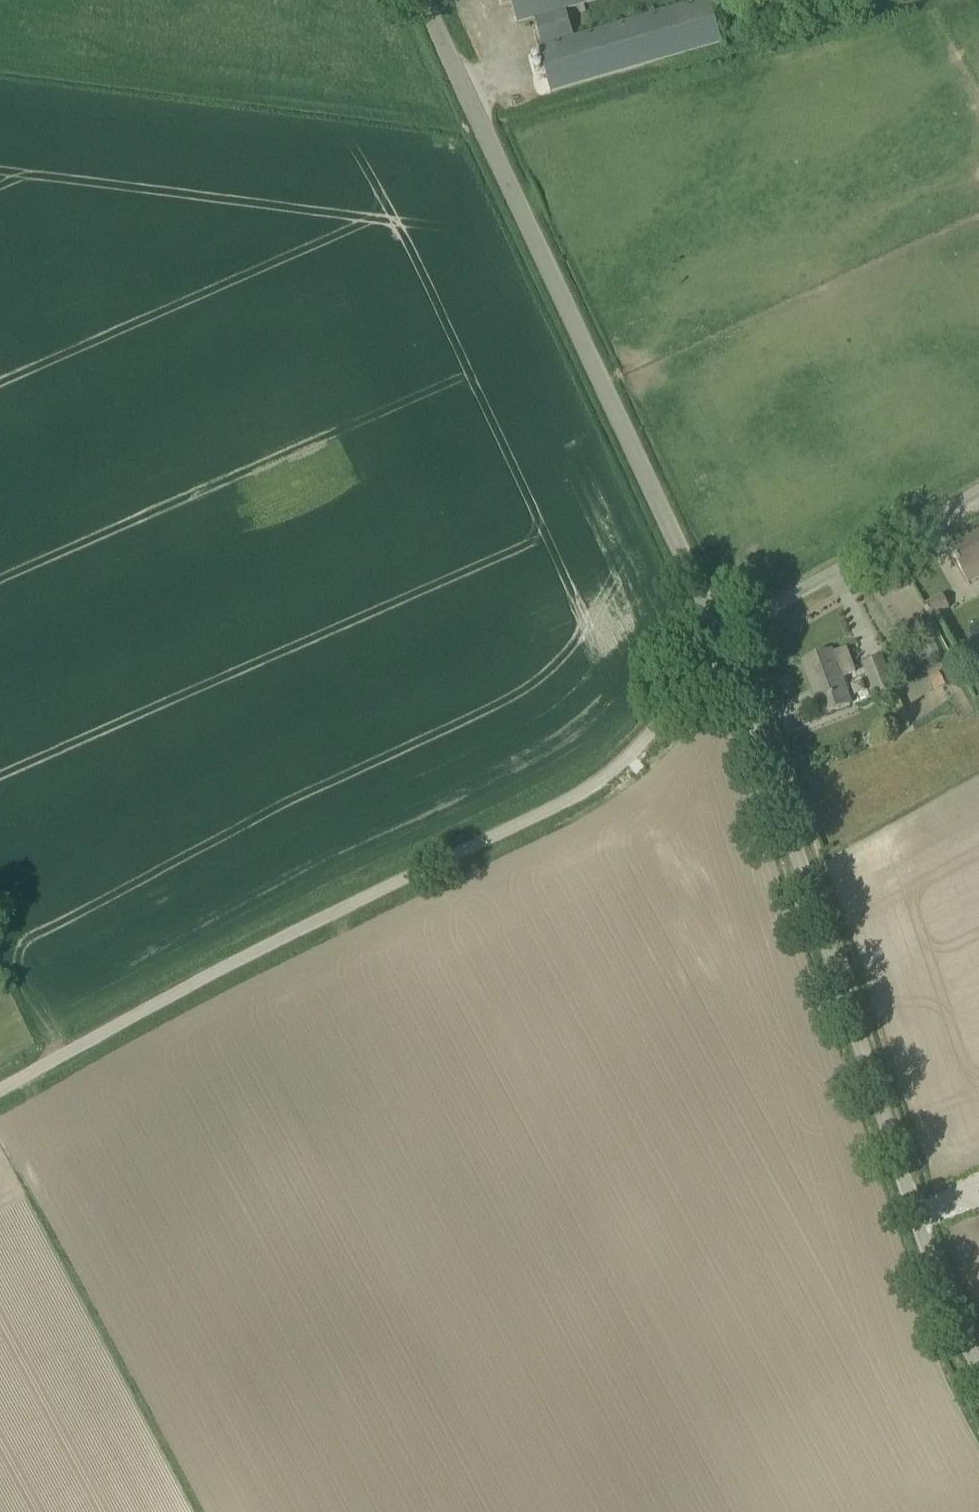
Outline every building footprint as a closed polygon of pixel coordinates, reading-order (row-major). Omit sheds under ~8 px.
[(570,88),(723,45),(711,1),(698,4),(573,39),(565,10),(603,0),(510,0),(517,24),(534,19),(542,48),(539,49),(551,93),(570,88)] [(798,0),(777,0),(782,11),(800,4),(798,0)] [(950,549),(969,583),(978,578),(978,534),(950,549)] [(894,593),(907,586),(901,576),(889,583),(894,593)] [(931,617),(950,607),(944,595),(925,605),(931,617)] [(842,677),(857,671),(847,648),(832,654),(831,651),(803,661),(823,716),(853,705),(842,677)] [(863,664),(875,698),(895,690),(883,657),(863,664)]
